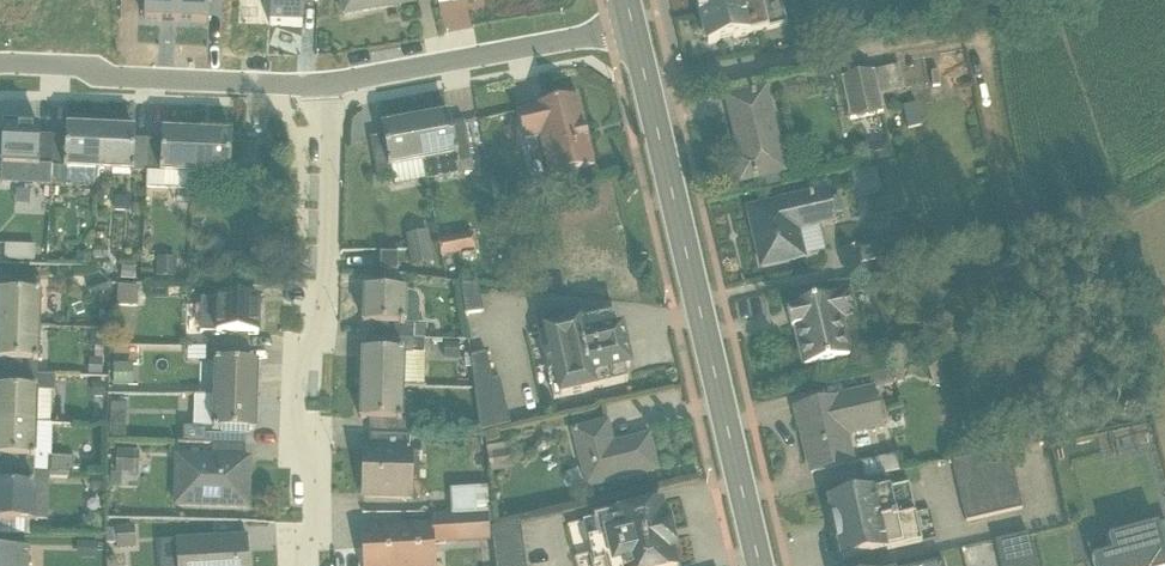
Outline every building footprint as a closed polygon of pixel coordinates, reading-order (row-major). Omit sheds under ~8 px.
[(143,29),(176,31),(177,0),(145,0),(143,29)] [(176,31),(208,32),(209,8),(223,9),(224,0),(177,0),(176,31)] [(269,34),(301,36),(302,12),(317,12),(317,0),(270,0),(269,34)] [(420,10),(418,0),(339,0),(344,24),(420,10)] [(518,0),(458,0),(460,11),(518,0)] [(780,33),(772,0),(672,0),(685,56),(780,33)] [(834,125),(869,120),(863,76),(827,81),(834,125)] [(735,194),(781,184),(763,97),(717,107),(735,194)] [(551,184),(605,172),(597,133),(585,136),(578,102),(520,114),(528,148),(543,145),(551,184)] [(436,167),(469,161),(460,118),(427,125),(436,167)] [(436,167),(427,125),(392,132),(400,174),(436,167)] [(9,172),(50,173),(51,128),(10,127),(9,172)] [(109,177),(110,132),(74,131),(73,176),(109,177)] [(109,177),(142,178),(144,133),(110,132),(109,177)] [(210,181),(212,137),(173,135),(171,178),(210,181)] [(210,181),(243,183),(246,139),(212,137),(210,181)] [(857,179),(837,181),(840,204),(859,202),(857,179)] [(828,233),(819,197),(737,216),(752,279),(796,269),(790,242),(828,233)] [(393,268),(415,268),(416,239),(393,238),(393,268)] [(454,240),(423,247),(426,263),(441,260),(442,268),(459,264),(454,240)] [(840,253),(846,276),(870,269),(864,247),(840,253)] [(365,278),(384,279),(385,256),(366,256),(365,278)] [(140,263),(143,285),(159,284),(157,262),(140,263)] [(446,292),(444,317),(464,318),(465,293),(446,292)] [(370,328),(417,327),(416,295),(369,296),(370,328)] [(3,297),(3,333),(48,334),(48,298),(3,297)] [(853,328),(846,301),(774,318),(779,340),(785,338),(794,376),(846,364),(838,332),(853,328)] [(226,343),(268,343),(268,304),(226,304),(226,343)] [(605,382),(640,373),(631,334),(596,343),(593,331),(550,341),(567,408),(609,398),(605,382)] [(2,365),(47,366),(48,334),(3,333),(2,365)] [(72,378),(84,380),(89,353),(78,350),(72,378)] [(473,356),(452,361),(471,431),(491,426),(473,356)] [(367,358),(366,390),(415,392),(416,360),(367,358)] [(96,362),(94,387),(116,389),(117,364),(96,362)] [(220,366),(217,396),(268,400),(271,370),(220,366)] [(365,425),(414,427),(415,392),(366,390),(365,425)] [(0,426),(0,428),(45,429),(47,393),(1,392),(0,426)] [(878,438),(867,395),(786,416),(803,484),(849,473),(842,447),(878,438)] [(215,431),(266,435),(268,400),(217,396),(215,431)] [(179,397),(180,430),(199,429),(198,397),(179,397)] [(588,499),(665,481),(656,441),(618,450),(612,427),(573,436),(588,499)] [(44,463),(45,429),(0,428),(0,462),(44,463)] [(190,447),(191,431),(169,429),(168,445),(190,447)] [(367,509),(424,508),(423,453),(366,454),(367,509)] [(124,480),(123,454),(101,455),(102,481),(124,480)] [(178,516),(256,516),(256,464),(178,463),(178,516)] [(1000,467),(983,469),(982,463),(939,467),(945,523),(1005,516),(1000,467)] [(42,525),(42,489),(0,489),(0,524),(42,525)] [(914,550),(900,493),(817,513),(831,565),(848,565),(914,550)] [(680,508),(570,533),(578,565),(693,565),(680,508)] [(479,526),(481,565),(521,565),(519,524),(479,526)] [(118,554),(117,531),(100,532),(102,555),(118,554)] [(440,531),(367,534),(368,565),(441,565),(440,531)] [(1155,535),(1089,554),(1092,565),(1163,565),(1155,535)] [(255,542),(182,545),(183,565),(256,565),(255,542)] [(37,554),(0,554),(0,565),(37,565),(37,554)]
